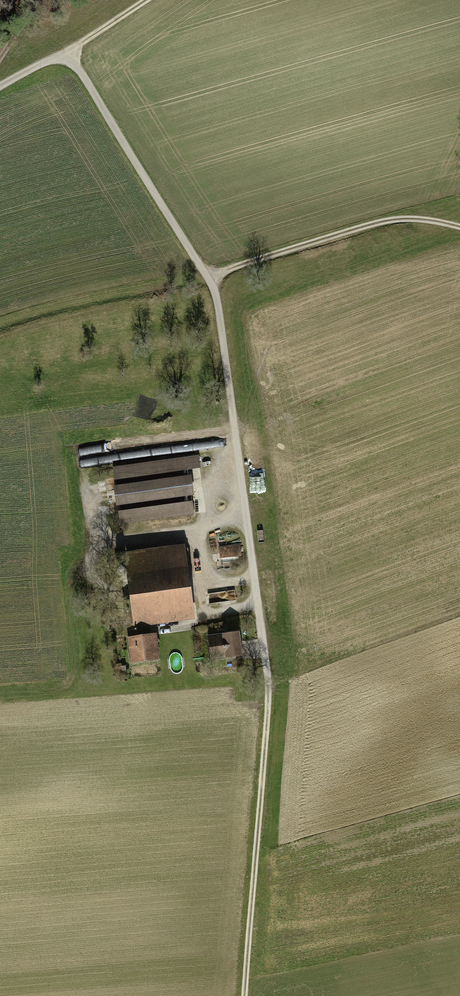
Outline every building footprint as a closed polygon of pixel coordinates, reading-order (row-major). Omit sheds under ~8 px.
[(120,471),(128,529),(198,520),(192,474),(205,473),(203,460),(120,471)] [(220,545),(222,558),(244,556),(242,543),(220,545)] [(131,556),(140,628),(201,621),(191,548),(131,556)] [(135,639),(138,665),(159,662),(156,636),(135,639)] [(216,638),(217,661),(246,659),(245,636),(216,638)]
